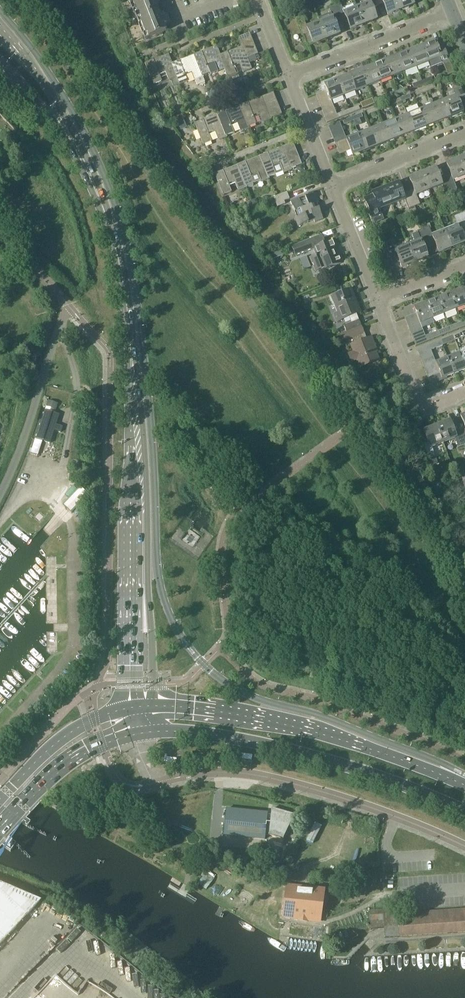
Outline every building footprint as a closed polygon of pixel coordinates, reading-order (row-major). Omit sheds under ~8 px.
[(139,17),(136,18),(137,19),(158,11),(156,6),(160,4),(159,2),(161,1),(161,0),(132,0),(139,17)] [(357,8),(364,25),(366,24),(365,23),(371,20),(371,21),(377,19),(373,8),(378,6),(376,0),(369,0),(370,3),(357,8)] [(378,6),(384,4),(388,15),(394,13),(394,14),(401,11),(400,10),(401,10),(398,0),(376,0),(378,6)] [(401,10),(402,9),(403,10),(409,8),(409,7),(414,4),(412,0),(398,0),(401,10)] [(341,3),(335,6),(341,21),(347,19),(351,30),(357,27),(356,26),(362,24),(363,25),(364,25),(357,8),(345,13),(341,3)] [(331,13),(318,18),(320,23),(327,39),(328,39),(328,38),(334,35),(334,36),(340,34),(335,23),(341,21),(335,6),(329,8),(331,13)] [(158,11),(137,19),(137,20),(140,19),(147,39),(164,32),(163,28),(171,25),(167,16),(164,17),(164,15),(160,16),(158,11)] [(304,18),(298,20),(304,35),(309,33),(314,44),(319,42),(319,41),(325,39),(325,40),(327,39),(320,23),(308,27),(304,18)] [(238,37),(240,43),(252,38),(250,32),(238,37)] [(240,43),(242,48),(254,43),(252,38),(240,43)] [(435,41),(423,46),(429,62),(441,57),(444,64),(450,62),(443,45),(441,46),(440,44),(437,46),(435,41)] [(242,48),(244,53),(256,48),(254,43),(242,48)] [(423,46),(411,51),(417,67),(429,62),(423,46)] [(202,52),(193,55),(194,56),(202,76),(210,73),(211,75),(218,72),(218,71),(224,68),(225,68),(220,55),(217,47),(202,53),(202,52)] [(220,55),(225,68),(224,68),(228,77),(229,79),(239,75),(236,68),(234,68),(234,67),(241,64),(243,72),(252,69),(249,63),(248,58),(247,58),(244,53),(242,48),(228,53),(228,52),(220,55)] [(259,54),(256,48),(244,53),(247,58),(248,58),(256,55),(259,54)] [(411,51),(398,56),(404,72),(417,67),(411,51)] [(154,60),(145,63),(154,85),(162,82),(159,75),(166,72),(169,80),(171,79),(176,77),(171,64),(172,63),(169,55),(154,61),(154,60)] [(172,63),(171,64),(176,77),(171,79),(174,86),(179,85),(179,86),(188,82),(185,75),(192,72),(195,80),(197,86),(205,83),(202,76),(194,56),(180,61),(180,60),(172,63)] [(398,56),(386,61),(392,77),(404,72),(398,56)] [(386,61),(374,65),(380,81),(392,77),(386,61)] [(374,65),(361,70),(368,86),(380,81),(374,65)] [(357,69),(349,72),(350,75),(349,75),(356,91),(368,86),(361,70),(358,72),(357,69)] [(349,75),(337,80),(343,96),(356,91),(349,75)] [(332,79),(324,82),(327,90),(330,95),(332,100),(343,96),(337,80),(333,81),(332,79)] [(444,101),(450,117),(452,116),(453,118),(458,116),(457,114),(463,112),(462,110),(464,109),(464,100),(460,88),(454,91),(455,94),(450,96),(450,98),(445,100),(445,101),(444,101)] [(330,95),(327,90),(316,95),(318,100),(330,95)] [(262,97),(262,98),(265,103),(276,99),(274,92),(262,97)] [(332,101),(332,100),(330,95),(318,100),(320,106),(332,101)] [(248,102),(239,106),(239,107),(240,106),(248,127),(256,124),(253,116),(260,114),(263,122),(271,119),(271,118),(268,111),(265,103),(262,98),(248,103),(248,102)] [(276,99),(265,103),(268,111),(279,107),(276,99)] [(334,107),(332,101),(320,106),(323,112),(334,107)] [(444,101),(432,106),(438,122),(450,117),(444,101)] [(225,111),(217,114),(217,116),(218,115),(226,136),(226,135),(234,132),(231,125),(238,123),(241,131),(249,128),(248,127),(240,106),(239,107),(226,112),(225,111)] [(432,106),(420,111),(426,127),(438,122),(432,106)] [(279,107),(268,111),(271,118),(282,114),(279,107)] [(337,113),(334,107),(323,112),(325,117),(337,113)] [(420,111),(408,116),(414,131),(426,127),(420,111)] [(339,118),(337,113),(325,117),(327,123),(339,118)] [(203,120),(195,123),(203,145),(212,142),(209,134),(215,132),(219,140),(227,137),(226,135),(226,136),(218,115),(217,116),(204,121),(203,120)] [(408,116),(395,120),(402,136),(414,131),(408,116)] [(395,120),(383,125),(389,141),(402,136),(395,120)] [(328,126),(330,131),(342,126),(340,122),(328,126)] [(383,125),(371,130),(377,146),(389,141),(383,125)] [(330,131),(333,137),(344,132),(342,126),(330,131)] [(371,130),(359,135),(365,151),(377,146),(371,130)] [(354,137),(347,139),(348,143),(351,150),(353,156),(365,151),(359,135),(357,131),(352,133),(354,137)] [(333,137),(335,142),(346,138),(344,132),(333,137)] [(335,142),(337,148),(348,143),(347,139),(346,138),(335,142)] [(282,148),(285,154),(296,149),(293,143),(282,147),(282,148)] [(337,148),(340,154),(351,150),(348,143),(337,148)] [(268,153),(259,156),(259,157),(260,157),(268,178),(268,177),(269,178),(283,172),(283,173),(291,170),(291,169),(288,161),(285,154),(282,148),(268,153)] [(285,154),(288,161),(299,157),(296,149),(285,154)] [(245,162),(237,165),(237,166),(245,187),(246,186),(248,186),(248,188),(254,186),(253,184),(260,181),(260,182),(261,181),(269,178),(268,177),(268,178),(260,157),(259,157),(246,162),(245,162)] [(302,165),(299,157),(288,161),(291,169),(302,165)] [(445,177),(451,192),(457,189),(454,180),(464,176),(464,172),(460,158),(458,159),(458,160),(452,162),(452,161),(447,163),(451,175),(445,177)] [(223,171),(215,174),(222,194),(223,196),(228,194),(232,193),(229,185),(235,182),(239,191),(247,187),(246,186),(245,187),(237,166),(223,172),(223,171)] [(424,172),(422,173),(429,190),(442,185),(446,194),(451,192),(445,177),(440,179),(435,168),(430,170),(430,171),(424,174),(424,172)] [(414,189),(408,191),(410,194),(415,206),(420,204),(416,195),(418,194),(429,190),(422,173),(421,174),(421,175),(415,177),(415,176),(409,178),(414,189)] [(387,187),(385,188),(388,194),(392,204),(405,199),(408,209),(415,206),(410,194),(408,191),(403,194),(398,183),(393,185),(392,184),(386,186),(387,187)] [(365,198),(364,198),(365,199),(366,201),(374,223),(383,219),(379,210),(392,204),(388,194),(385,188),(384,188),(383,187),(377,190),(377,191),(372,193),(373,195),(365,198)] [(290,199),(287,193),(274,198),(278,207),(285,204),(284,201),(290,199)] [(299,199),(290,202),(297,218),(295,218),(298,227),(314,221),(315,223),(323,219),(317,204),(319,203),(315,195),(300,201),(299,199)] [(445,231),(452,248),(454,247),(453,246),(459,244),(459,245),(464,243),(464,242),(463,237),(464,236),(464,227),(460,214),(455,216),(458,226),(445,231)] [(429,227),(423,229),(429,244),(434,242),(439,253),(444,251),(444,250),(450,247),(450,248),(452,248),(445,231),(432,236),(429,227)] [(415,243),(408,245),(415,262),(416,262),(416,263),(423,261),(422,259),(428,257),(423,246),(429,244),(423,229),(417,231),(418,233),(412,235),(415,243)] [(321,235),(292,246),(296,257),(311,251),(314,250),(316,255),(310,258),(313,264),(312,264),(313,266),(316,271),(322,269),(323,271),(341,263),(332,241),(325,244),(321,235)] [(392,241),(386,243),(394,264),(399,262),(402,267),(407,265),(408,266),(414,264),(413,263),(415,262),(408,245),(395,250),(392,241)] [(450,293),(456,309),(464,306),(464,296),(462,288),(450,293)] [(336,294),(331,296),(333,302),(334,301),(339,313),(334,315),(337,321),(349,316),(351,323),(344,326),(347,332),(361,326),(356,313),(360,312),(351,290),(337,295),(336,294)] [(450,293),(438,298),(444,314),(456,309),(450,293)] [(438,298),(426,303),(432,319),(444,314),(438,298)] [(426,303),(414,308),(416,313),(418,319),(420,324),(421,323),(421,324),(422,328),(434,323),(432,319),(426,303)] [(416,313),(404,318),(407,323),(418,319),(416,313)] [(418,319),(407,323),(409,329),(421,324),(421,323),(420,324),(418,319)] [(464,327),(462,322),(449,327),(452,332),(464,327)] [(421,324),(409,329),(411,335),(423,330),(422,328),(421,324)] [(347,332),(341,335),(343,341),(353,337),(355,344),(351,345),(354,352),(349,354),(351,361),(357,359),(360,368),(379,360),(370,338),(366,339),(361,326),(347,332)] [(440,337),(452,332),(449,327),(437,332),(440,337)] [(423,330),(411,335),(413,340),(425,335),(423,330)] [(453,336),(455,340),(464,337),(464,331),(453,336)] [(425,335),(413,340),(415,346),(427,341),(425,335)] [(443,345),(455,340),(453,336),(441,340),(443,345)] [(441,340),(429,345),(431,350),(443,345),(441,340)] [(417,350),(420,356),(432,351),(431,350),(429,345),(417,350)] [(432,351),(420,356),(422,362),(434,357),(432,351)] [(448,358),(454,374),(464,369),(464,366),(460,353),(448,358)] [(422,362),(424,367),(436,363),(434,357),(422,362)] [(448,358),(436,363),(438,368),(440,374),(442,379),(454,374),(448,358)] [(438,368),(436,363),(424,367),(426,373),(438,368)] [(440,374),(438,368),(426,373),(428,378),(440,374)] [(58,403),(48,401),(47,407),(56,409),(58,403)] [(50,444),(55,430),(61,432),(63,426),(56,424),(59,415),(45,411),(36,439),(50,444)] [(437,426),(444,442),(455,438),(459,447),(464,445),(464,443),(460,430),(454,432),(450,421),(437,426)] [(428,442),(422,444),(428,459),(434,457),(431,447),(444,442),(437,426),(424,431),(428,442)] [(28,826),(31,821),(0,799),(0,807),(28,826)] [(223,835),(265,839),(268,813),(226,809),(223,835)] [(269,835),(283,839),(295,816),(272,809),(269,835)] [(11,850),(17,842),(0,831),(0,843),(11,850)] [(265,850),(262,863),(276,865),(278,852),(265,850)] [(211,883),(214,878),(204,871),(200,877),(202,878),(198,884),(207,889),(211,883)] [(42,900),(0,882),(0,945),(42,900)] [(287,886),(283,916),(320,922),(324,891),(287,886)] [(464,932),(464,909),(398,914),(397,909),(370,911),(371,929),(384,928),(385,938),(464,932)]
